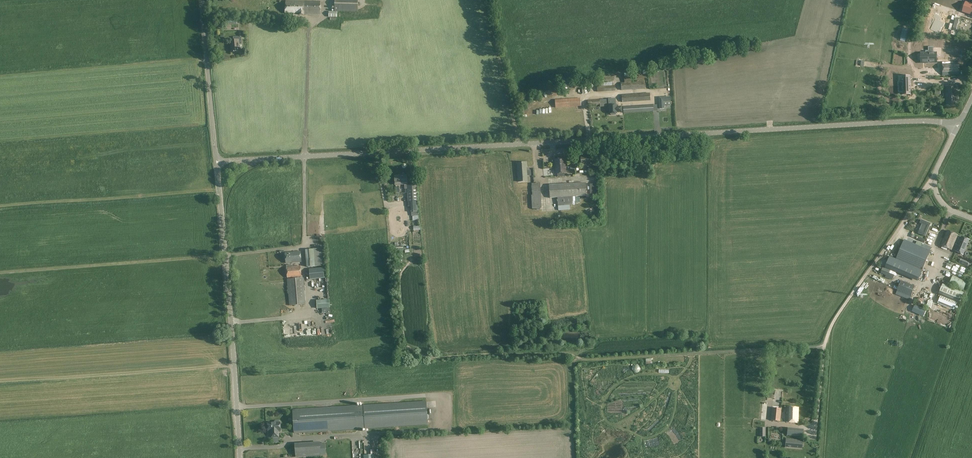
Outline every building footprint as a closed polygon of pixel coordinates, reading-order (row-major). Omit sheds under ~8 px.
[(329,11),(329,17),(337,17),(337,11),(358,12),(358,0),(335,0),(335,11),(329,11)] [(286,1),(286,13),(299,13),(299,15),(304,15),(304,14),(320,14),(320,1),(286,1)] [(960,11),(971,15),(971,4),(963,1),(963,2),(961,8),(960,9),(960,11)] [(960,22),(962,14),(941,9),(938,21),(954,25),(955,21),(960,22)] [(233,37),(234,40),(231,41),(232,47),(231,47),(232,52),(240,51),(239,41),(242,41),(241,36),(233,37)] [(928,51),(929,63),(937,63),(937,53),(932,53),(931,50),(928,51)] [(929,63),(928,51),(925,51),(926,53),(920,53),(921,63),(929,63)] [(942,62),(943,75),(960,75),(959,62),(942,62)] [(902,76),(902,82),(898,83),(898,86),(908,85),(910,85),(910,76),(902,76)] [(644,81),(624,82),(621,83),(621,90),(644,89),(644,81)] [(604,85),(604,84),(603,82),(597,83),(597,92),(616,90),(615,85),(609,85),(604,85)] [(910,85),(908,85),(898,86),(898,92),(902,92),(902,93),(902,95),(911,95),(910,85)] [(650,93),(622,95),(622,102),(650,100),(650,93)] [(670,97),(659,98),(660,108),(664,108),(664,106),(664,101),(670,101),(670,97)] [(581,98),(555,100),(556,108),(581,106),(581,98)] [(611,102),(612,105),(609,105),(609,109),(610,114),(611,114),(611,115),(616,115),(616,113),(617,113),(617,112),(622,112),(622,106),(617,107),(616,105),(616,101),(611,102)] [(585,166),(590,165),(591,165),(590,156),(581,157),(581,163),(585,163),(585,166)] [(559,160),(556,160),(557,174),(566,174),(565,160),(562,160),(561,159),(559,159),(559,160)] [(526,162),(517,163),(519,182),(528,181),(526,162)] [(394,176),(395,182),(399,182),(399,185),(407,184),(407,175),(394,176)] [(587,196),(586,182),(549,185),(550,198),(558,198),(558,206),(559,211),(570,210),(570,205),(577,205),(576,196),(587,196)] [(532,209),(542,208),(541,183),(532,184),(533,195),(531,195),(532,209)] [(417,184),(407,185),(405,185),(405,189),(407,189),(408,207),(411,206),(411,212),(418,212),(419,212),(417,184)] [(920,230),(918,233),(923,235),(926,236),(930,226),(931,224),(922,220),(920,223),(922,224),(925,225),(926,226),(925,228),(924,232),(920,230)] [(947,230),(941,245),(952,250),(958,235),(947,230)] [(962,237),(956,251),(963,254),(969,240),(962,237)] [(904,239),(896,259),(922,271),(931,251),(904,239)] [(323,248),(305,250),(307,267),(325,265),(323,248)] [(301,251),(285,253),(286,263),(302,262),(301,251)] [(922,271),(896,259),(890,257),(886,268),(918,282),(922,271)] [(301,266),(287,267),(288,279),(302,278),(301,266)] [(324,267),(309,269),(310,279),(325,278),(324,267)] [(962,278),(965,270),(958,268),(957,270),(955,269),(954,271),(959,273),(958,276),(962,278)] [(968,281),(953,276),(949,285),(964,291),(968,281)] [(304,278),(287,279),(289,305),(306,304),(304,278)] [(901,281),(897,291),(912,296),(915,286),(901,281)] [(946,285),(943,291),(962,298),(964,292),(946,285)] [(957,303),(941,296),(938,303),(954,310),(957,303)] [(293,410),(294,433),(428,425),(427,401),(293,410)] [(787,407),(786,422),(798,423),(799,407),(787,407)] [(781,409),(772,408),(771,420),(780,421),(781,409)] [(275,423),(268,423),(268,432),(271,431),(271,433),(271,437),(279,437),(278,431),(281,431),(280,422),(279,422),(279,421),(275,421),(275,423)] [(803,436),(804,429),(788,428),(787,435),(803,436)] [(787,439),(786,447),(802,449),(803,440),(787,439)] [(317,440),(294,442),(294,446),(285,447),(285,448),(278,448),(278,454),(293,453),(293,457),(318,455),(317,440)]
